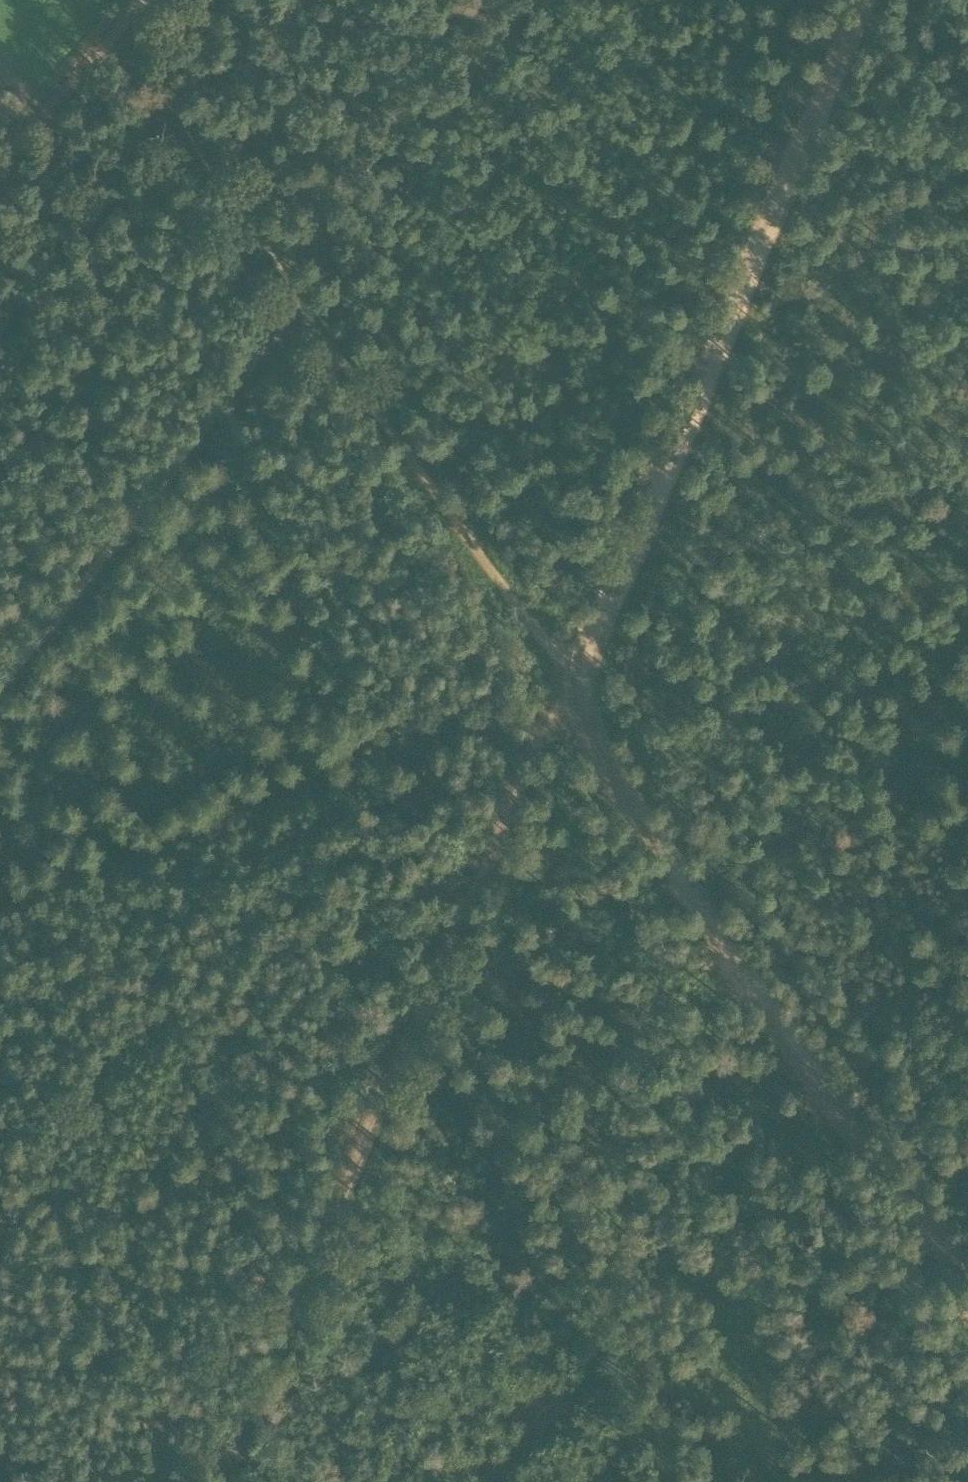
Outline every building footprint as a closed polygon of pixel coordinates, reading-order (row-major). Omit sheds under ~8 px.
[(4,89),(1,91),(1,95),(3,97),(15,99),(16,90),(4,89)]
